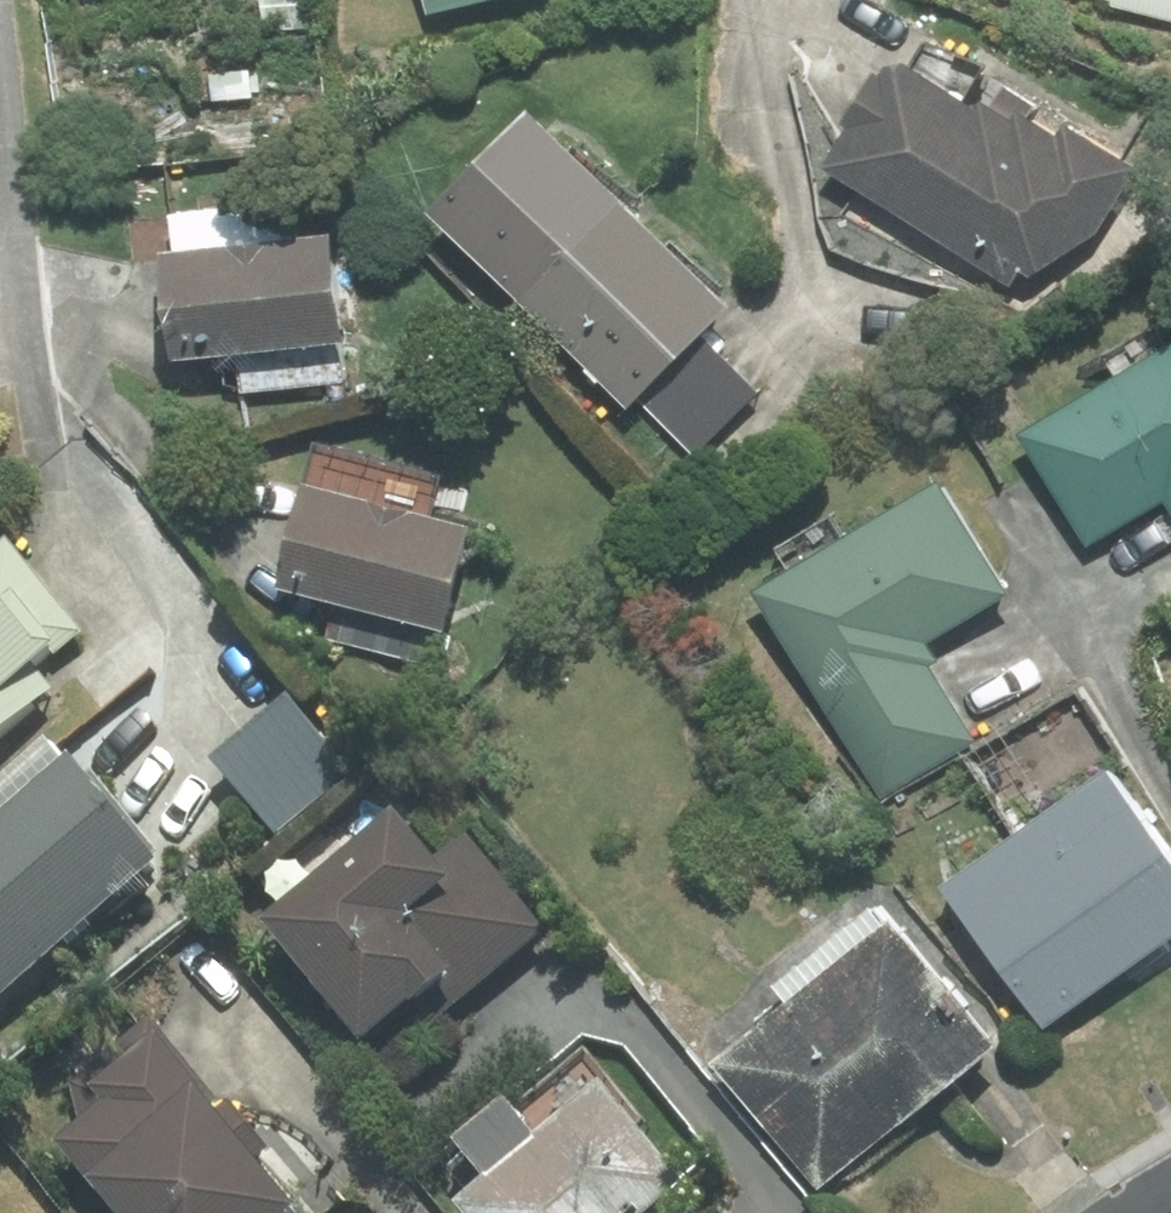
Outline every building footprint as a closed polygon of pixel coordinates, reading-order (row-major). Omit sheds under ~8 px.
[(424,11),(468,0),(421,0),(424,11)] [(1170,23),(1170,0),(1094,0),(1170,23)] [(981,107),(891,61),(836,167),(1001,281),(1041,273),(1082,251),(1129,170),(990,95),(981,107)] [(435,214),(526,303),(625,203),(535,114),(435,214)] [(730,307),(625,203),(526,303),(631,407),(639,398),(703,335),(730,307)] [(168,235),(178,363),(241,358),(244,390),(353,381),(341,234),(302,237),(300,209),(178,219),(179,234),(168,235)] [(1167,498),(1170,505),(1170,330),(1106,368),(1116,386),(1023,439),(1085,546),(1167,498)] [(639,398),(696,456),(760,392),(703,335),(639,398)] [(326,439),(281,586),(289,588),(447,636),(478,531),(367,498),(380,455),(333,441),(326,439)] [(948,485),(762,590),(881,798),(972,746),(918,652),(1012,598),(948,485)] [(0,554),(0,739),(79,677),(64,658),(83,639),(10,547),(0,554)] [(940,887),(1044,1034),(1170,945),(1170,865),(1105,771),(940,887)] [(0,829),(0,1010),(159,886),(72,773),(0,829)] [(413,829),(267,935),(361,1065),(425,1019),(435,1032),(550,949),(472,841),(439,865),(413,829)] [(711,1060),(712,1061),(809,1189),(902,1118),(904,1121),(996,1052),(886,906),(777,990),(786,1002),(711,1060)] [(206,1114),(221,1102),(152,1015),(137,1027),(91,1065),(100,1076),(70,1100),(96,1132),(61,1160),(103,1212),(285,1212),(206,1114)] [(486,1191),(461,1212),(677,1212),(700,1192),(602,1085),(535,1145),(511,1118),(461,1164),(486,1191)]
